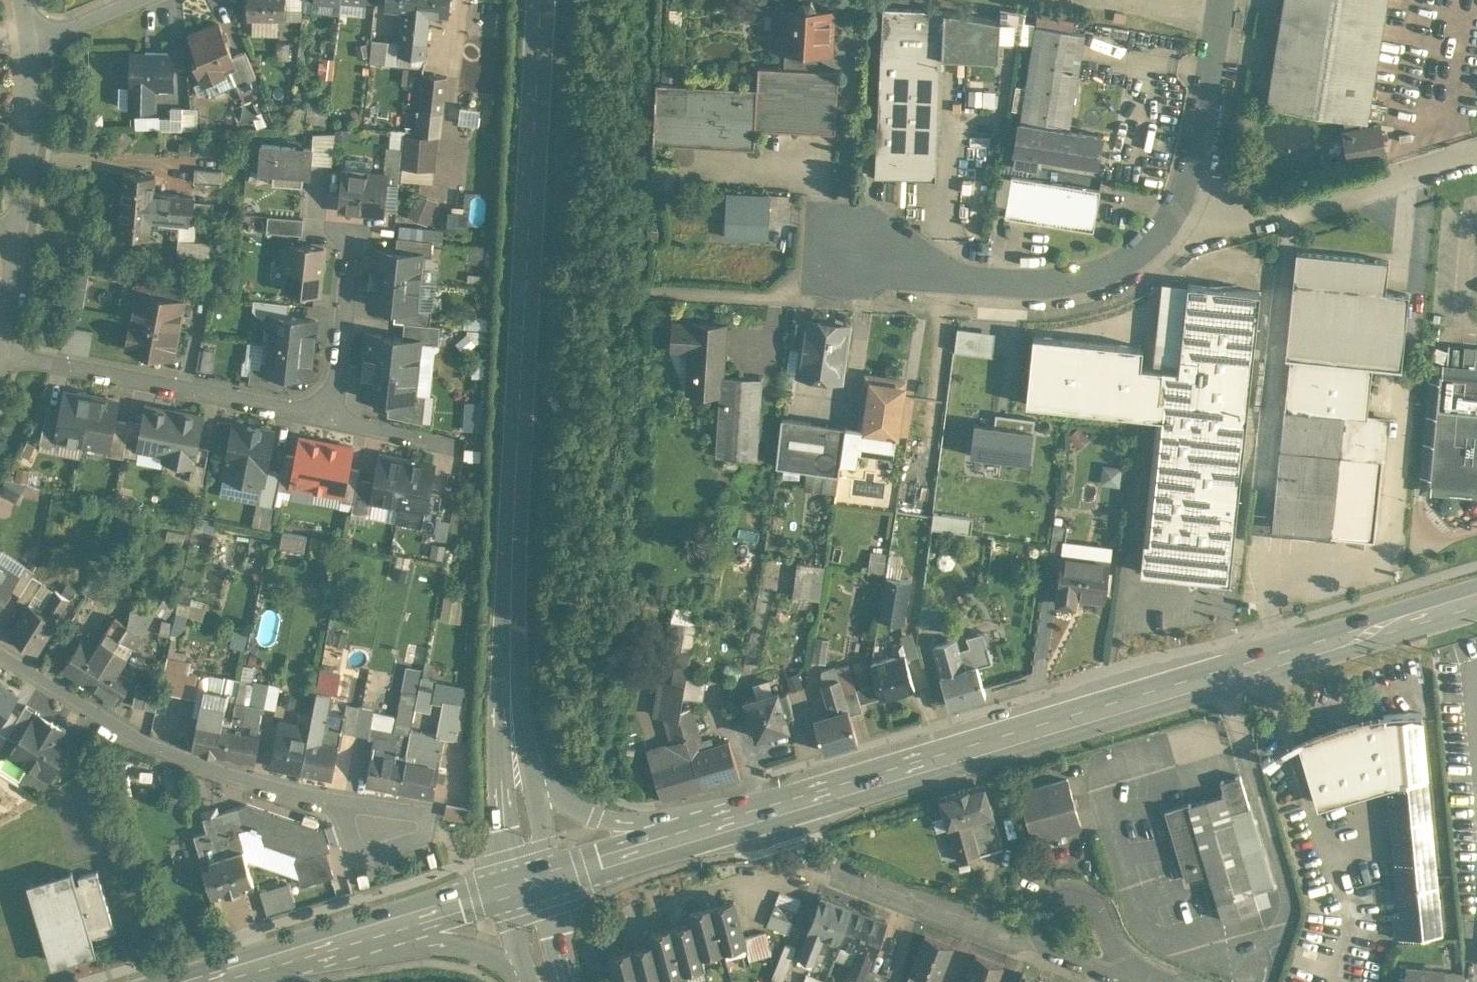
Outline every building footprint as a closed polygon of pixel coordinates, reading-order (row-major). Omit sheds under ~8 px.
[(248,18),(286,18),(286,0),(248,0),(248,18)] [(286,18),(302,18),(304,0),(286,0),(286,18)] [(386,7),(404,9),(401,42),(400,52),(413,54),(418,0),(387,0),(386,7)] [(413,54),(411,65),(424,66),(430,12),(448,14),(450,0),(418,0),(413,54)] [(776,6),(774,34),(786,34),(785,49),(818,51),(819,38),(831,39),(833,9),(816,8),(816,5),(812,0),(810,0),(803,0),(798,4),(798,7),(776,6)] [(1268,104),(1345,116),(1366,120),(1367,120),(1387,0),(1284,0),(1268,104)] [(944,9),(884,6),(875,175),(936,178),(942,57),(944,9)] [(1026,11),(1001,7),(1000,19),(1001,20),(1000,40),(1021,41),(1026,11)] [(1000,19),(944,9),(942,57),(999,60),(1000,40),(1001,20),(1000,19)] [(1074,19),(1038,13),(1036,25),(1072,31),(1074,19)] [(219,22),(191,33),(202,60),(197,62),(211,94),(237,83),(231,69),(237,66),(233,55),(219,22)] [(1072,31),(1036,25),(1024,98),(1022,110),(1021,121),(1069,129),(1070,128),(1085,33),(1072,31)] [(388,40),(373,38),(370,60),(398,63),(400,52),(401,42),(388,41),(388,40)] [(290,42),(278,41),(277,58),(289,59),(290,42)] [(818,51),(785,49),(784,67),(817,68),(818,51)] [(246,50),(233,55),(237,66),(231,69),(237,83),(240,91),(259,83),(246,50)] [(413,54),(400,52),(398,63),(411,65),(413,54)] [(172,54),(134,53),(133,83),(134,83),(133,105),(152,106),(152,84),(171,84),(171,74),(177,74),(177,61),(172,61),(172,54)] [(784,67),(759,65),(758,87),(756,127),(836,131),(839,70),(817,68),(784,67)] [(448,75),(424,72),(420,110),(418,125),(442,127),(448,75)] [(758,87),(657,82),(654,142),(755,147),(756,127),(758,87)] [(1024,98),(1014,97),(1012,109),(1022,110),(1024,98)] [(479,122),(479,105),(459,104),(458,121),(479,122)] [(183,106),(171,106),(171,129),(183,129),(183,106)] [(1366,120),(1345,116),(1348,132),(1368,128),(1366,120)] [(1021,121),(1016,150),(1016,152),(1040,156),(1097,165),(1102,134),(1070,128),(1069,129),(1021,121)] [(1348,132),(1344,133),(1345,135),(1350,134),(1355,157),(1350,158),(1350,160),(1385,153),(1380,126),(1368,128),(1348,132)] [(437,137),(405,134),(404,147),(402,177),(433,180),(437,137)] [(313,147),(262,143),(260,166),(274,167),(273,179),(304,182),(305,170),(311,170),(313,147)] [(404,147),(387,145),(384,174),(388,174),(387,182),(401,183),(402,177),(404,147)] [(1016,150),(1005,148),(1003,161),(1038,167),(1040,156),(1016,152),(1016,150)] [(372,159),(347,156),(345,170),(344,170),(340,207),(384,212),(387,182),(388,174),(384,174),(371,173),(372,159)] [(223,169),(196,167),(194,181),(221,183),(223,169)] [(156,174),(124,171),(121,202),(193,208),(194,195),(155,192),(156,174)] [(1100,189),(1012,175),(1005,216),(1094,230),(1100,189)] [(433,207),(416,200),(410,215),(427,222),(433,207)] [(193,208),(121,202),(119,233),(151,236),(152,218),(192,221),(193,208)] [(769,205),(729,203),(727,235),(767,237),(769,205)] [(448,222),(467,223),(467,207),(448,207),(448,222)] [(304,216),(268,214),(267,230),(303,232),(304,216)] [(434,239),(398,236),(396,249),(423,252),(423,254),(432,255),(434,239)] [(215,241),(179,238),(177,254),(213,257),(215,241)] [(324,246),(290,243),(285,289),(319,292),(324,246)] [(396,249),(375,247),(372,275),(420,280),(423,254),(423,252),(396,249)] [(1389,259),(1297,250),(1286,355),(1286,356),(1291,357),(1373,365),(1402,368),(1402,367),(1409,293),(1386,290),(1389,259)] [(69,301),(86,301),(86,269),(69,269),(69,301)] [(420,280),(372,275),(369,303),(396,306),(417,308),(417,307),(420,307),(421,297),(418,294),(420,280)] [(187,286),(152,279),(150,292),(185,299),(187,286)] [(1163,282),(1154,366),(1163,367),(1179,369),(1188,283),(1164,281),(1163,280),(1163,282)] [(1261,291),(1188,283),(1179,369),(1163,367),(1157,416),(1141,571),(1187,575),(1191,584),(1206,577),(1230,580),(1261,291)] [(150,292),(138,290),(133,317),(180,326),(185,299),(150,292)] [(290,301),(254,297),(253,307),(258,313),(269,314),(269,313),(289,315),(290,301)] [(420,307),(417,307),(417,308),(396,306),(395,320),(405,321),(430,324),(431,323),(432,308),(420,307)] [(289,315),(269,313),(269,314),(266,341),(314,346),(317,318),(289,315)] [(180,326),(133,317),(127,346),(174,355),(180,326)] [(808,320),(794,317),(790,345),(804,347),(808,320)] [(849,326),(808,320),(804,347),(801,366),(806,373),(815,374),(823,369),(823,367),(842,370),(849,326)] [(430,324),(405,321),(403,338),(420,340),(420,341),(439,343),(441,324),(431,323),(430,324)] [(726,323),(693,321),(693,323),(674,322),(672,347),(691,348),(689,391),(721,393),(723,374),(726,323)] [(967,352),(970,328),(958,326),(955,350),(967,352)] [(993,355),(996,331),(970,328),(967,352),(993,355)] [(403,338),(382,336),(383,333),(366,331),(364,350),(367,351),(366,364),(417,370),(420,341),(420,340),(403,338)] [(1027,403),(1157,416),(1163,367),(1154,366),(1142,365),(1144,346),(1034,334),(1027,403)] [(314,346),(266,341),(263,366),(263,369),(288,372),(310,374),(314,346)] [(1476,346),(1464,345),(1462,369),(1474,370),(1475,358),(1476,346)] [(1373,365),(1291,357),(1285,407),(1345,413),(1367,415),(1373,365)] [(417,370),(366,364),(364,379),(361,378),(359,394),(390,397),(414,399),(415,392),(417,370)] [(288,372),(263,369),(263,366),(255,365),(251,369),(249,381),(285,388),(288,372)] [(1446,368),(1447,367),(1441,367),(1439,369),(1438,380),(1439,383),(1440,383),(1431,481),(1476,486),(1476,371),(1474,370),(1462,369),(1446,368)] [(907,377),(866,370),(859,422),(900,429),(907,377)] [(762,376),(723,374),(721,393),(717,454),(757,456),(762,376)] [(79,392),(66,389),(63,407),(57,437),(58,437),(83,442),(93,393),(79,391),(79,392)] [(414,399),(390,397),(388,414),(423,421),(426,393),(415,392),(414,399)] [(106,395),(93,393),(83,442),(109,447),(110,447),(115,417),(119,399),(105,397),(106,395)] [(174,408),(147,403),(144,419),(138,446),(140,447),(165,452),(166,452),(174,408)] [(48,405),(41,440),(57,443),(58,437),(57,437),(63,407),(48,405)] [(1345,413),(1285,407),(1272,527),(1332,533),(1337,491),(1342,492),(1346,477),(1338,476),(1341,451),(1345,413)] [(203,414),(174,408),(166,452),(165,452),(164,457),(193,463),(194,463),(198,443),(203,414)] [(995,424),(1034,429),(1035,417),(1010,414),(996,412),(995,424)] [(1367,415),(1345,413),(1341,451),(1382,456),(1383,456),(1388,418),(1367,415)] [(846,425),(782,415),(777,463),(839,472),(846,425)] [(144,419),(130,416),(129,420),(130,420),(124,452),(138,454),(140,447),(138,446),(144,419)] [(129,420),(115,417),(110,447),(109,447),(108,452),(124,455),(124,452),(130,420),(129,420)] [(243,478),(253,425),(235,421),(224,474),(243,478)] [(995,424),(975,422),(971,453),(1030,461),(1034,429),(995,424)] [(253,425),(243,478),(262,482),(264,482),(266,468),(274,429),(253,425)] [(353,446),(301,436),(298,454),(292,483),(293,483),(342,493),(344,493),(349,466),(353,446)] [(210,445),(198,443),(194,463),(193,463),(190,478),(203,480),(210,445)] [(1382,456),(1341,451),(1338,476),(1346,477),(1342,492),(1337,491),(1332,533),(1332,534),(1346,535),(1346,533),(1348,533),(1347,539),(1357,541),(1358,542),(1362,543),(1363,535),(1365,535),(1365,537),(1375,538),(1383,458),(1382,458),(1382,456)] [(298,454),(286,452),(282,470),(279,487),(292,489),(293,483),(292,483),(298,454)] [(409,458),(381,453),(376,480),(372,500),(373,500),(400,505),(409,458)] [(434,463),(409,458),(400,505),(424,510),(425,510),(429,490),(434,463)] [(1103,462),(1100,481),(1119,484),(1122,465),(1103,462)] [(361,468),(349,466),(344,493),(342,493),(341,499),(354,501),(359,477),(361,468)] [(282,470),(266,468),(264,482),(262,482),(258,501),(276,504),(279,487),(282,470)] [(359,477),(354,501),(352,512),(370,516),(373,500),(372,500),(376,480),(359,477)] [(442,493),(429,490),(425,510),(424,510),(421,526),(435,528),(442,493)] [(934,511),(932,527),(972,533),(974,517),(934,511)] [(1068,526),(1054,524),(1049,564),(1061,565),(1062,555),(1064,555),(1066,543),(1068,526)] [(308,535),(283,530),(280,545),(305,550),(308,535)] [(321,537),(312,536),(311,545),(319,547),(321,537)] [(1111,549),(1066,543),(1064,555),(1062,555),(1061,565),(1056,602),(1076,605),(1077,594),(1105,599),(1111,549)] [(890,553),(871,551),(868,572),(886,575),(890,553)] [(927,560),(890,553),(886,575),(910,579),(924,581),(927,560)] [(825,565),(798,561),(793,595),(820,599),(825,565)] [(10,587),(18,574),(0,563),(0,604),(10,587)] [(25,563),(18,574),(10,587),(21,594),(33,575),(35,570),(25,563)] [(117,576),(92,563),(87,590),(110,603),(117,576)] [(21,594),(18,598),(28,605),(35,593),(43,581),(33,575),(21,594)] [(910,579),(886,575),(880,615),(903,619),(910,579)] [(28,605),(10,634),(37,651),(57,619),(58,619),(71,598),(56,589),(48,601),(35,593),(28,605)] [(167,592),(156,610),(167,617),(178,599),(167,592)] [(441,618),(456,619),(458,593),(443,592),(441,618)] [(143,599),(134,596),(132,604),(128,624),(143,633),(153,618),(139,608),(143,599)] [(96,648),(81,638),(63,667),(91,684),(128,624),(116,616),(96,648)] [(686,623),(682,650),(676,670),(687,673),(690,662),(697,620),(687,618),(686,623)] [(174,622),(163,620),(160,633),(171,635),(174,622)] [(686,623),(671,621),(667,647),(682,650),(686,623)] [(128,624),(91,684),(117,701),(136,673),(121,663),(133,645),(135,646),(143,633),(128,624)] [(915,688),(899,634),(880,640),(885,658),(872,662),(882,697),(915,688)] [(815,635),(814,659),(826,659),(827,636),(815,635)] [(965,667),(957,638),(933,645),(951,703),(985,694),(976,664),(965,667)] [(1050,640),(1036,640),(1036,656),(1050,655),(1050,640)] [(191,660),(168,656),(161,691),(196,697),(201,674),(189,672),(191,660)] [(843,691),(836,666),(821,671),(823,683),(822,683),(830,710),(828,714),(815,718),(824,749),(858,739),(851,713),(849,708),(848,708),(843,691)] [(311,725),(302,770),(331,776),(337,745),(340,746),(343,730),(347,712),(345,712),(329,709),(332,692),(336,693),(340,671),(322,668),(311,725)] [(687,673),(676,670),(674,683),(685,685),(687,673)] [(204,687),(192,748),(226,755),(232,724),(223,721),(228,693),(238,695),(241,679),(241,678),(225,675),(221,691),(204,687)] [(19,690),(0,678),(0,720),(19,690)] [(251,681),(241,679),(232,724),(226,755),(256,761),(262,729),(259,729),(263,705),(252,702),(248,702),(251,681)] [(435,683),(421,679),(416,706),(430,708),(435,683)] [(674,683),(661,681),(656,713),(666,715),(680,717),(685,685),(674,683)] [(161,688),(138,683),(133,704),(156,709),(161,688)] [(856,688),(843,691),(848,708),(849,708),(851,713),(863,710),(856,688)] [(416,692),(404,689),(399,717),(395,738),(409,741),(413,719),(411,719),(416,692)] [(778,689),(745,698),(757,736),(789,726),(785,713),(793,711),(787,690),(779,693),(778,689)] [(228,693),(223,721),(232,724),(238,695),(228,693)] [(450,701),(443,736),(454,738),(461,703),(450,701)] [(361,705),(347,703),(345,712),(347,712),(343,730),(356,733),(361,705)] [(27,704),(8,735),(15,739),(20,738),(32,720),(35,722),(40,713),(27,704)] [(374,708),(361,705),(356,733),(369,735),(374,711),(374,708)] [(395,715),(374,711),(369,735),(375,736),(366,783),(400,789),(406,757),(397,755),(398,751),(400,752),(400,750),(407,751),(409,741),(395,738),(399,717),(395,716),(395,715)] [(1385,717),(1299,742),(1299,743),(1316,801),(1389,780),(1392,780),(1386,720),(1421,716),(1422,720),(1422,712),(1404,712),(1384,713),(1385,717)] [(67,729),(40,713),(35,722),(32,720),(20,738),(11,753),(51,777),(57,767),(59,768),(66,767),(69,762),(67,756),(65,754),(71,744),(61,738),(67,729)] [(1268,757),(1263,761),(1265,764),(1275,757),(1283,753),(1290,748),(1297,745),(1299,743),(1299,742),(1385,717),(1384,713),(1373,715),(1358,718),(1342,722),(1329,726),(1317,731),(1304,736),(1292,742),(1277,751),(1268,757)] [(683,727),(680,717),(666,715),(678,755),(671,757),(667,744),(648,750),(652,763),(663,799),(702,787),(683,727)] [(1421,716),(1386,720),(1392,780),(1425,776),(1425,777),(1427,777),(1422,720),(1421,716)] [(311,725),(279,720),(271,764),(302,770),(311,725)] [(729,740),(703,747),(696,723),(683,727),(702,787),(740,776),(729,740)] [(426,735),(423,731),(412,729),(409,741),(407,751),(406,757),(400,789),(433,795),(444,748),(440,747),(439,748),(424,745),(426,735)] [(178,771),(166,775),(169,783),(180,780),(178,771)] [(1241,774),(1221,780),(1224,792),(1230,809),(1249,803),(1241,774)] [(1392,780),(1389,780),(1402,909),(1437,905),(1425,777),(1425,776),(1392,780)] [(1068,778),(1021,791),(1034,838),(1081,825),(1068,778)] [(984,782),(940,796),(945,815),(934,818),(937,830),(949,826),(958,859),(980,853),(970,820),(993,814),(984,782)] [(1208,871),(1223,918),(1259,908),(1230,809),(1224,792),(1188,803),(1208,871)] [(1208,871),(1188,803),(1166,809),(1186,877),(1208,871)] [(1249,803),(1230,809),(1254,891),(1273,885),(1249,803)] [(323,831),(249,805),(238,808),(244,827),(252,825),(251,827),(257,829),(257,827),(261,829),(265,841),(298,852),(305,855),(325,849),(328,848),(323,831)] [(238,808),(205,817),(209,831),(196,835),(204,861),(203,861),(214,896),(254,884),(243,849),(244,848),(238,829),(244,827),(238,808)] [(993,814),(970,820),(980,853),(1003,847),(993,814)] [(325,849),(305,855),(298,852),(295,860),(303,883),(332,874),(325,849)] [(81,882),(77,883),(72,869),(69,870),(70,874),(66,875),(65,875),(33,885),(54,955),(56,960),(75,955),(75,956),(89,952),(88,951),(93,949),(94,953),(97,952),(93,937),(97,935),(97,936),(116,931),(98,871),(79,876),(81,882)] [(288,879),(259,888),(267,914),(296,905),(288,879)] [(801,899),(780,891),(776,902),(797,910),(801,899)] [(854,907),(821,895),(808,930),(798,957),(814,963),(824,936),(841,942),(854,907)] [(734,900),(712,906),(723,948),(745,942),(744,937),(734,900)] [(797,910),(776,902),(772,913),(793,921),(797,910)] [(1437,905),(1402,909),(1402,915),(1394,916),(1397,937),(1440,933),(1437,905)] [(712,906),(693,910),(690,911),(693,922),(694,921),(702,953),(703,953),(723,948),(712,906)] [(854,907),(841,942),(858,948),(848,976),(846,981),(863,981),(866,974),(887,919),(854,907)] [(793,921),(772,913),(767,924),(789,932),(793,921)] [(693,922),(672,927),(683,969),(705,963),(703,953),(702,953),(694,921),(693,922)] [(672,927),(650,933),(653,943),(654,943),(662,975),(663,975),(683,969),(672,927)] [(766,931),(755,934),(761,956),(772,953),(766,931)] [(755,934),(744,937),(745,942),(750,959),(761,956),(755,934)] [(925,934),(907,981),(925,981),(927,978),(936,981),(939,981),(953,945),(925,934)] [(632,949),(641,981),(665,981),(663,975),(662,975),(654,943),(653,943),(632,949)] [(796,948),(786,943),(772,977),(783,981),(796,948)] [(610,955),(618,981),(641,981),(632,949),(610,955)] [(976,954),(965,981),(997,981),(1004,965),(976,954)] [(1406,968),(1405,981),(1443,981),(1444,971),(1406,968)] [(1023,972),(1019,981),(1046,981),(1023,972)] [(1451,972),(1450,981),(1464,981),(1463,973),(1451,972)] [(806,974),(803,981),(826,981),(806,974)] [(866,974),(863,981),(888,981),(866,974)]
